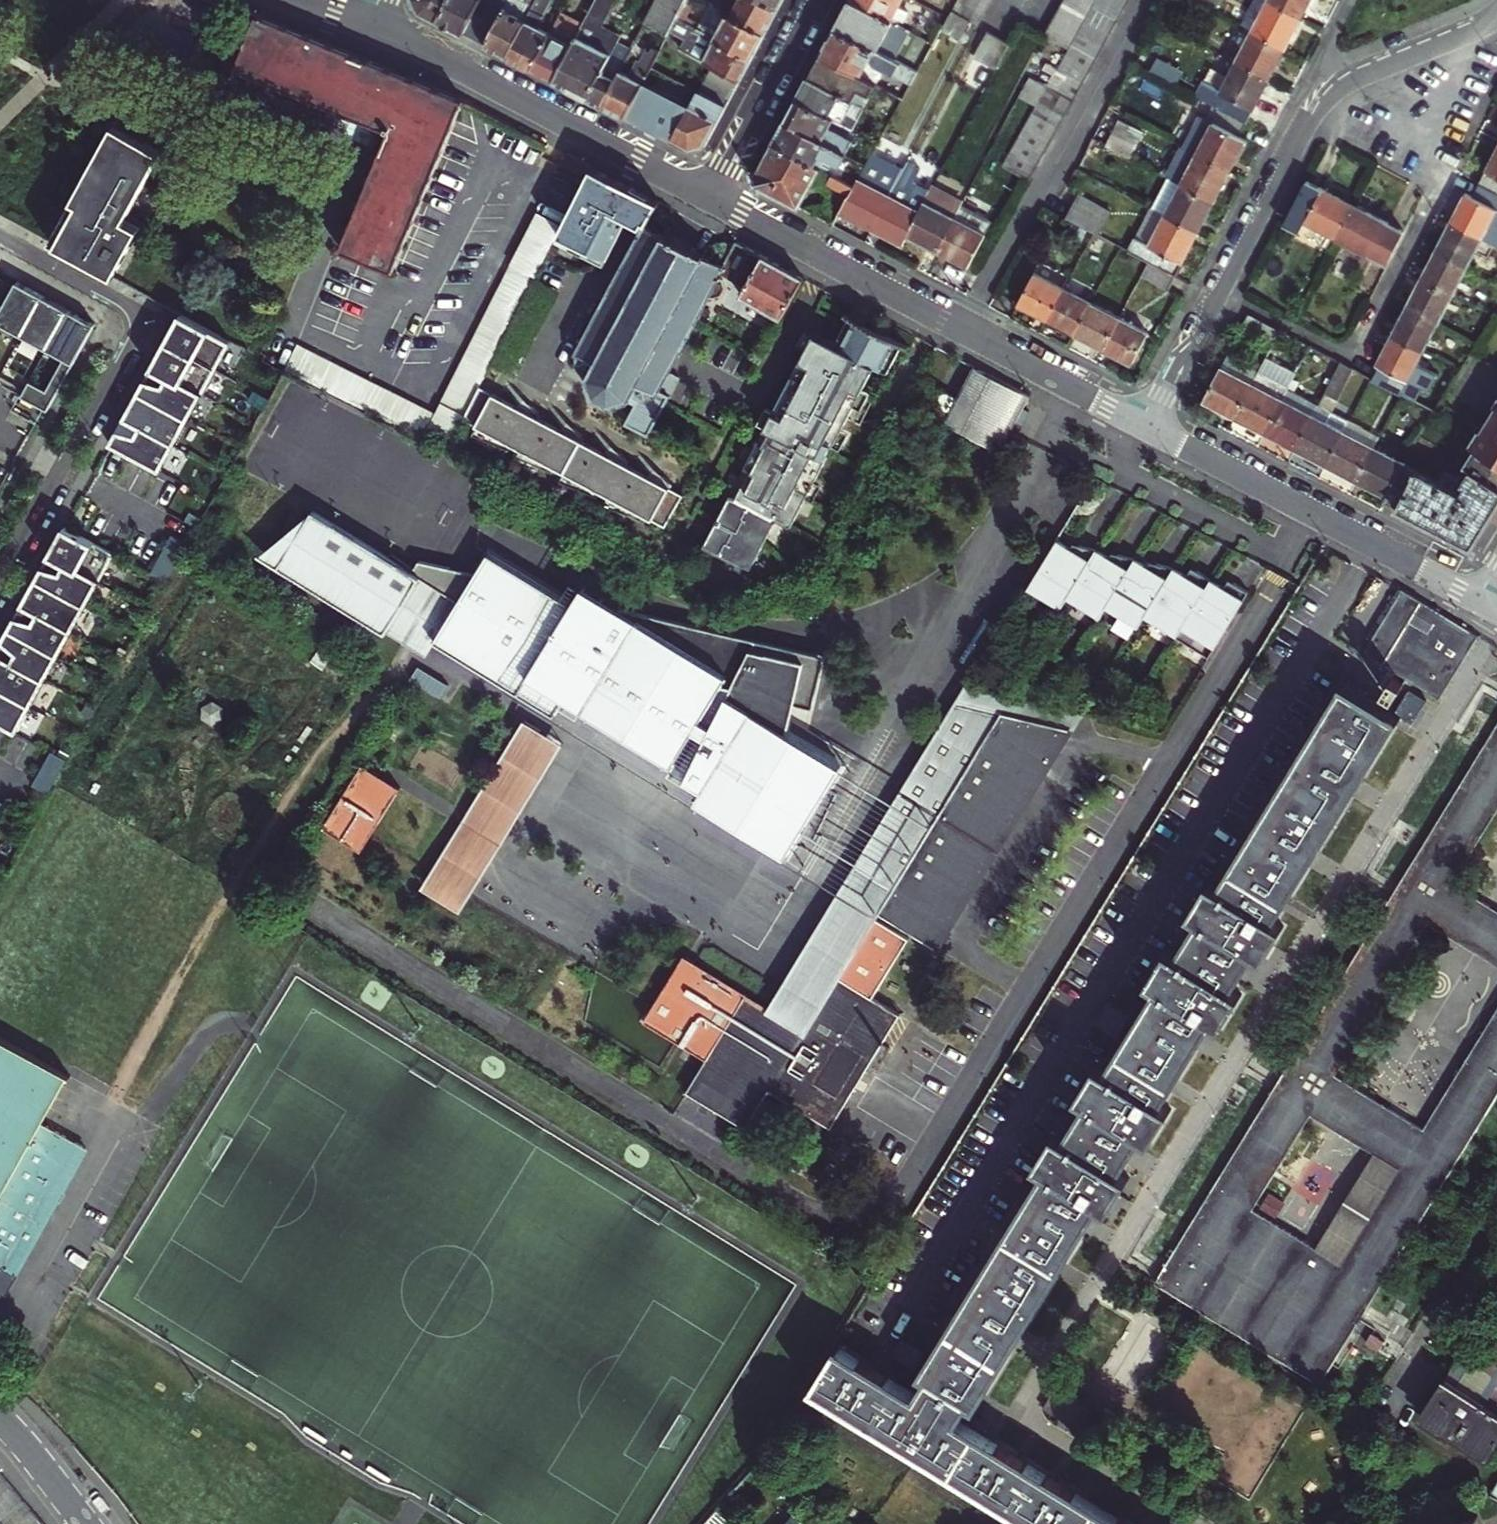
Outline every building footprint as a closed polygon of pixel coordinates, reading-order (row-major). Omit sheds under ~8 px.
[(421,10),(429,14),(438,19),(448,0),(417,0),(421,10)] [(480,0),(448,0),(438,19),(453,26),(463,32),(480,0)] [(463,32),(478,40),(486,44),(509,0),(480,0),(463,32)] [(486,44),(500,51),(508,55),(529,16),(523,12),(528,2),(524,0),(509,0),(486,44)] [(529,16),(508,55),(524,64),(534,68),(552,33),(539,27),(553,0),(537,0),(529,16)] [(528,2),(523,12),(529,16),(537,0),(529,0),(528,2)] [(571,0),(569,0),(567,5),(573,9),(576,2),(571,0)] [(610,0),(597,0),(592,10),(602,16),(610,0)] [(686,0),(657,0),(645,22),(668,34),(672,27),(677,17),(686,0)] [(677,17),(684,21),(695,0),(686,0),(677,17)] [(738,1),(731,15),(765,33),(773,18),(778,8),(762,0),(735,0),(738,1)] [(778,8),(783,0),(762,0),(778,8)] [(892,23),(850,0),(844,12),(835,28),(877,51),(892,23)] [(850,0),(892,23),(898,26),(900,20),(893,16),(898,7),(902,0),(850,0)] [(952,10),(954,11),(972,21),(979,25),(985,13),(992,1),(992,0),(958,0),(952,10)] [(1058,11),(1051,24),(1044,36),(1058,45),(1038,81),(1048,87),(1041,100),(1038,105),(1034,112),(1027,126),(1019,139),(1012,152),(1004,166),(1031,180),(1038,167),(1046,153),(1053,140),(1060,127),(1067,114),(1074,101),(1084,83),(1091,71),(1098,59),(1105,46),(1112,34),(1118,22),(1124,10),(1130,0),(1064,0),(1058,11)] [(1215,11),(1221,0),(1193,0),(1215,11)] [(1253,31),(1286,48),(1293,34),(1302,18),(1268,1),(1266,0),(1253,0),(1241,25),(1253,31)] [(1268,1),(1302,18),(1311,1),(1311,0),(1268,0),(1268,1)] [(720,28),(715,37),(752,57),(761,42),(765,33),(731,15),(711,3),(702,19),(720,28)] [(567,5),(552,33),(534,68),(545,74),(556,80),(577,39),(569,35),(573,27),(576,28),(583,14),(573,9),(567,5)] [(900,20),(904,22),(909,13),(898,7),(893,16),(900,20)] [(602,16),(592,10),(589,17),(586,21),(591,24),(587,31),(596,36),(598,31),(595,29),(602,16)] [(972,21),(954,11),(945,29),(963,39),(972,21)] [(577,39),(586,21),(589,17),(583,14),(576,28),(573,27),(569,35),(577,39)] [(260,15),(239,66),(351,112),(392,129),(343,249),(394,271),(464,100),(366,59),(260,15)] [(752,57),(715,37),(697,28),(684,21),(677,17),(672,27),(685,34),(686,32),(700,41),(693,54),(714,65),(740,79),(749,64),(752,57)] [(702,19),(697,28),(715,37),(720,28),(702,19)] [(591,24),(586,21),(577,39),(556,80),(595,100),(604,105),(622,69),(630,54),(632,49),(598,31),(596,36),(587,31),(591,24)] [(894,60),(910,32),(898,26),(892,23),(877,51),(894,60)] [(830,39),(821,55),(866,79),(876,84),(883,71),(899,79),(910,85),(917,73),(907,67),(894,60),(877,51),(835,28),(830,39)] [(1010,44),(988,30),(975,56),(996,70),(1010,44)] [(1253,31),(1237,61),(1270,79),(1278,64),(1286,48),(1253,31)] [(644,82),(652,67),(660,50),(654,46),(651,51),(647,49),(642,60),(638,58),(630,74),(622,69),(604,105),(617,112),(626,117),(633,103),(644,82)] [(638,58),(630,54),(622,69),(630,74),(638,58)] [(815,66),(810,77),(855,101),(866,79),(821,55),(815,66)] [(1155,58),(1148,72),(1175,86),(1182,73),(1155,58)] [(912,59),(907,67),(917,73),(922,64),(912,59)] [(1257,104),(1270,79),(1237,61),(1222,89),(1206,81),(1197,97),(1213,106),(1247,123),(1257,104)] [(714,65),(707,78),(733,93),(737,85),(740,79),(714,65)] [(883,71),(876,84),(891,93),(899,79),(883,71)] [(804,87),(797,99),(836,120),(854,130),(859,120),(848,114),(855,101),(810,77),(804,87)] [(1048,87),(1038,81),(1030,77),(1021,95),(1038,105),(1041,100),(1048,87)] [(733,93),(707,78),(699,92),(726,106),(731,97),(733,93)] [(677,98),(644,82),(633,103),(626,117),(661,134),(691,150),(705,145),(726,106),(699,92),(697,91),(690,105),(677,98)] [(792,109),(786,121),(847,154),(854,141),(831,128),(836,120),(797,99),(792,109)] [(1240,136),(1247,123),(1213,106),(1207,119),(1200,115),(1185,147),(1197,153),(1230,170),(1237,158),(1247,139),(1240,136)] [(1144,131),(1120,118),(1106,144),(1130,157),(1144,131)] [(854,130),(836,120),(831,128),(854,141),(859,132),(854,130)] [(847,154),(786,121),(780,131),(774,144),(816,166),(820,168),(832,174),(837,163),(841,165),(847,154)] [(117,124),(53,242),(79,257),(110,274),(126,283),(154,230),(146,226),(180,160),(117,124)] [(816,166),(774,144),(766,158),(756,177),(758,185),(799,207),(820,168),(816,166)] [(1491,161),(1480,183),(1496,192),(1496,150),(1491,161)] [(874,151),(858,179),(854,186),(846,199),(840,211),(855,219),(872,227),(903,168),(874,151)] [(1230,170),(1197,153),(1181,183),(1215,201),(1221,189),(1230,170)] [(625,184),(566,154),(561,165),(563,165),(588,178),(564,226),(556,240),(605,267),(631,217),(633,213),(625,209),(635,189),(625,184)] [(908,234),(921,211),(931,191),(913,181),(920,167),(907,160),(903,168),(872,227),(890,237),(903,244),(908,234)] [(1153,207),(1166,213),(1181,183),(1169,177),(1153,207)] [(1338,237),(1355,204),(1334,194),(1308,181),(1285,225),(1299,233),(1306,221),(1338,237)] [(1181,183),(1166,213),(1199,231),(1205,220),(1215,201),(1181,183)] [(1482,237),(1489,224),(1496,229),(1496,192),(1480,183),(1473,197),(1466,193),(1460,204),(1451,221),(1482,237)] [(840,211),(846,199),(819,184),(805,210),(833,224),(840,211)] [(931,191),(921,211),(908,234),(926,243),(938,250),(963,204),(964,201),(935,185),(931,191)] [(658,201),(635,189),(625,209),(633,213),(631,217),(643,223),(645,224),(646,222),(647,223),(658,201)] [(1065,218),(1092,232),(1099,235),(1112,211),(1078,193),(1065,218)] [(994,221),(963,204),(938,250),(957,259),(969,265),(994,221)] [(1388,263),(1405,230),(1378,216),(1355,204),(1338,237),(1388,263)] [(1199,231),(1166,213),(1153,207),(1130,252),(1149,262),(1176,276),(1186,255),(1199,231)] [(538,212),(510,266),(536,279),(556,240),(564,226),(538,212)] [(1468,265),(1482,237),(1451,221),(1445,233),(1437,249),(1468,265)] [(577,348),(576,350),(578,351),(577,352),(579,353),(579,363),(588,367),(596,363),(590,375),(587,375),(587,378),(589,377),(595,395),(592,396),(593,399),(597,398),(611,405),(610,407),(613,408),(614,406),(632,401),(631,402),(636,405),(630,416),(625,414),(622,421),(650,436),(681,377),(670,371),(679,354),(681,355),(682,353),(680,352),(689,336),(691,337),(692,334),(690,333),(699,316),(701,318),(703,315),(701,314),(709,297),(710,297),(710,298),(712,298),(712,297),(721,295),(725,288),(722,278),(723,277),(721,276),(727,265),(724,263),(724,265),(706,256),(707,254),(705,252),(704,254),(699,252),(700,251),(698,250),(698,249),(694,247),(694,248),(691,247),(691,248),(685,245),(680,242),(680,241),(678,240),(678,239),(675,238),(675,239),(672,237),(672,238),(668,236),(669,234),(667,232),(665,235),(647,225),(647,223),(646,222),(645,224),(643,223),(642,225),(644,226),(640,234),(638,233),(637,235),(638,236),(630,253),(628,252),(627,255),(628,256),(620,272),(618,271),(616,274),(618,275),(609,291),(608,290),(606,293),(608,294),(599,310),(598,310),(597,311),(598,312),(589,329),(588,328),(586,331),(588,331),(579,349),(577,348)] [(747,247),(736,241),(724,263),(727,265),(721,276),(723,277),(728,279),(726,283),(729,289),(782,318),(804,278),(795,273),(747,247)] [(1422,278),(1453,294),(1468,265),(1437,249),(1431,261),(1422,278)] [(1173,281),(1176,276),(1149,262),(1142,276),(1169,290),(1173,281)] [(536,279),(510,266),(438,403),(434,411),(422,437),(447,450),(463,419),(481,386),(522,306),(536,279)] [(1038,314),(1048,319),(1064,288),(1034,273),(1019,304),(1038,314)] [(1408,306),(1438,322),(1453,294),(1422,278),(1416,289),(1408,306)] [(97,324),(86,318),(61,304),(36,291),(19,282),(0,317),(0,322),(67,358),(49,391),(32,382),(23,397),(48,411),(50,411),(53,405),(97,324)] [(1064,288),(1048,319),(1066,328),(1077,334),(1092,303),(1064,288)] [(1120,317),(1092,303),(1077,334),(1091,342),(1104,348),(1120,317)] [(1424,350),(1438,322),(1408,306),(1400,320),(1393,334),(1424,350)] [(709,548),(756,572),(782,520),(795,527),(809,500),(818,483),(837,446),(845,429),(857,406),(866,389),(877,367),(890,373),(905,345),(909,348),(911,345),(877,328),(846,313),(845,315),(850,318),(837,344),(816,333),(809,346),(777,411),(768,428),(709,548)] [(175,327),(167,341),(218,368),(233,340),(223,337),(182,314),(175,327)] [(1273,344),(1280,331),(1249,314),(1242,328),(1273,344)] [(1120,317),(1104,348),(1121,357),(1133,363),(1149,332),(1120,317)] [(808,330),(802,343),(809,346),(816,333),(808,330)] [(1418,361),(1424,350),(1393,334),(1387,345),(1378,363),(1380,365),(1373,378),(1402,393),(1403,391),(1417,399),(1424,385),(1430,388),(1439,372),(1418,361)] [(297,339),(284,364),(422,437),(434,411),(297,339)] [(159,356),(153,367),(203,394),(218,368),(167,341),(159,356)] [(1227,358),(1221,368),(1252,383),(1258,373),(1227,358)] [(1314,415),(1296,449),(1316,459),(1326,464),(1344,431),(1350,421),(1350,419),(1333,410),(1354,369),(1341,362),(1319,405),(1314,415)] [(1259,371),(1290,387),(1293,380),(1263,364),(1259,371)] [(1025,403),(1029,394),(995,376),(975,366),(978,375),(969,377),(959,397),(957,396),(945,419),(947,419),(945,423),(1000,452),(1010,431),(1025,403)] [(975,366),(969,377),(978,375),(975,366)] [(145,381),(139,392),(190,419),(203,394),(153,367),(145,381)] [(1216,408),(1235,417),(1252,383),(1221,368),(1204,401),(1216,408)] [(1250,425),(1265,433),(1283,399),(1288,389),(1290,387),(1259,371),(1258,373),(1252,383),(1235,417),(1250,425)] [(524,408),(481,386),(463,419),(667,526),(686,493),(672,485),(674,482),(663,471),(657,477),(629,463),(631,459),(619,448),(613,455),(584,439),(586,436),(574,425),(568,431),(540,416),(542,413),(530,402),(524,408)] [(940,387),(929,410),(945,419),(957,396),(940,387)] [(866,389),(857,406),(862,409),(871,392),(866,389)] [(1319,405),(1288,389),(1283,399),(1314,415),(1319,405)] [(190,419),(139,392),(132,405),(126,417),(176,444),(190,419)] [(1283,399),(1265,433),(1284,443),(1296,449),(1314,415),(1283,399)] [(1484,428),(1487,430),(1467,465),(1472,469),(1496,484),(1496,406),(1484,428)] [(769,408),(761,424),(768,428),(777,411),(769,408)] [(176,444),(126,417),(120,429),(111,444),(162,471),(176,444)] [(1380,436),(1350,421),(1344,431),(1375,446),(1380,436)] [(845,429),(837,446),(842,449),(850,432),(845,429)] [(1344,431),(1326,464),(1346,474),(1357,480),(1375,446),(1344,431)] [(1406,462),(1375,446),(1357,480),(1377,490),(1387,496),(1405,463),(1406,462)] [(1405,463),(1387,496),(1385,500),(1428,523),(1473,546),(1496,508),(1496,484),(1472,469),(1464,482),(1468,484),(1463,494),(1405,463)] [(818,483),(809,500),(814,503),(823,486),(818,483)] [(459,553),(444,578),(422,573),(391,567),(384,579),(285,519),(251,574),(376,650),(394,661),(400,650),(406,653),(524,725),(553,677),(572,688),(552,722),(643,778),(665,742),(676,749),(658,787),(678,799),(670,815),(766,873),(823,907),(763,1005),(751,1025),(664,972),(631,1027),(695,1066),(676,1098),(735,1133),(758,1096),(820,1134),(889,1020),(861,1003),(890,956),(856,934),(859,930),(932,973),(1066,755),(1077,738),(959,710),(949,727),(894,818),(825,775),(771,742),(779,697),(799,701),(809,648),(595,604),(590,611),(581,627),(544,604),(469,559),(459,553)] [(57,542),(51,554),(101,581),(116,554),(66,527),(57,542)] [(1212,660),(1252,594),(1236,585),(1233,590),(1200,571),(1193,581),(1175,570),(1157,566),(1154,571),(1135,560),(1118,555),(1115,561),(1096,550),(1078,545),(1074,552),(1055,541),(1026,590),(1060,610),(1066,600),(1098,619),(1104,609),(1139,629),(1145,619),(1212,660)] [(44,566),(37,579),(87,606),(101,581),(51,554),(44,566)] [(29,593),(23,604),(74,631),(87,606),(37,579),(29,593)] [(544,604),(581,627),(590,611),(553,589),(544,604)] [(1364,653),(1408,680),(1440,699),(1462,663),(1479,636),(1465,627),(1447,617),(1403,590),(1364,653)] [(15,619),(10,629),(60,656),(74,631),(23,604),(15,619)] [(0,647),(0,656),(46,681),(60,656),(10,629),(3,642),(0,647)] [(33,706),(46,681),(0,656),(0,688),(33,706)] [(553,677),(524,725),(560,747),(670,815),(678,799),(658,787),(676,749),(665,742),(643,778),(552,722),(572,688),(553,677)] [(1392,726),(1398,718),(1343,684),(1220,884),(1212,879),(1191,913),(1200,918),(1177,955),(1169,949),(1149,981),(1157,986),(1106,1070),(1097,1065),(1078,1096),(1087,1102),(1064,1139),(1054,1133),(1036,1163),(1045,1170),(921,1373),(928,1378),(923,1386),(918,1395),(959,1420),(964,1412),(969,1403),(976,1407),(1008,1355),(1028,1322),(1100,1203),(1108,1208),(1127,1177),(1120,1173),(1131,1154),(1142,1136),(1150,1140),(1169,1108),(1161,1103),(1167,1094),(1172,1086),(1200,1039),(1212,1020),(1220,1025),(1240,992),(1232,988),(1242,972),(1255,951),(1262,955),(1283,923),(1275,918),(1285,901),(1313,855),(1347,801),(1361,777),(1392,726)] [(18,732),(33,706),(0,688),(0,723),(18,732)] [(1157,1282),(1321,1385),(1496,1096),(1496,1010),(1424,1129),(1336,1075),(1429,923),(1496,965),(1496,910),(1453,883),(1496,811),(1496,726),(1157,1282)] [(560,773),(520,748),(417,916),(457,941),(560,773)] [(50,794),(69,759),(52,751),(34,785),(50,794)] [(329,841),(368,864),(405,800),(367,777),(329,841)] [(74,1075),(0,1034),(0,1263),(23,1275),(93,1149),(48,1123),(74,1075)] [(1485,1320),(1496,1327),(1496,1301),(1485,1320)] [(959,1420),(918,1395),(911,1390),(879,1371),(838,1346),(813,1388),(1034,1523),(1128,1523),(1099,1507),(1037,1468),(959,1420)] [(1448,1378),(1474,1394),(1493,1364),(1467,1347),(1461,1357),(1448,1378)] [(1496,1447),(1496,1410),(1474,1394),(1448,1378),(1422,1418),(1490,1458),(1496,1447)] [(1270,1465),(1297,1410),(1269,1396),(1242,1452),(1270,1465)] [(7,1479),(0,1485),(0,1502),(18,1488),(7,1479)] [(28,1496),(18,1488),(0,1502),(0,1519),(28,1496)] [(0,1519),(0,1522),(2,1523),(15,1523),(39,1505),(28,1496),(0,1519)] [(41,1522),(50,1515),(39,1505),(15,1523),(39,1523),(41,1522)] [(808,1517),(797,1508),(787,1519),(788,1520),(784,1523),(802,1523),(808,1517)]
